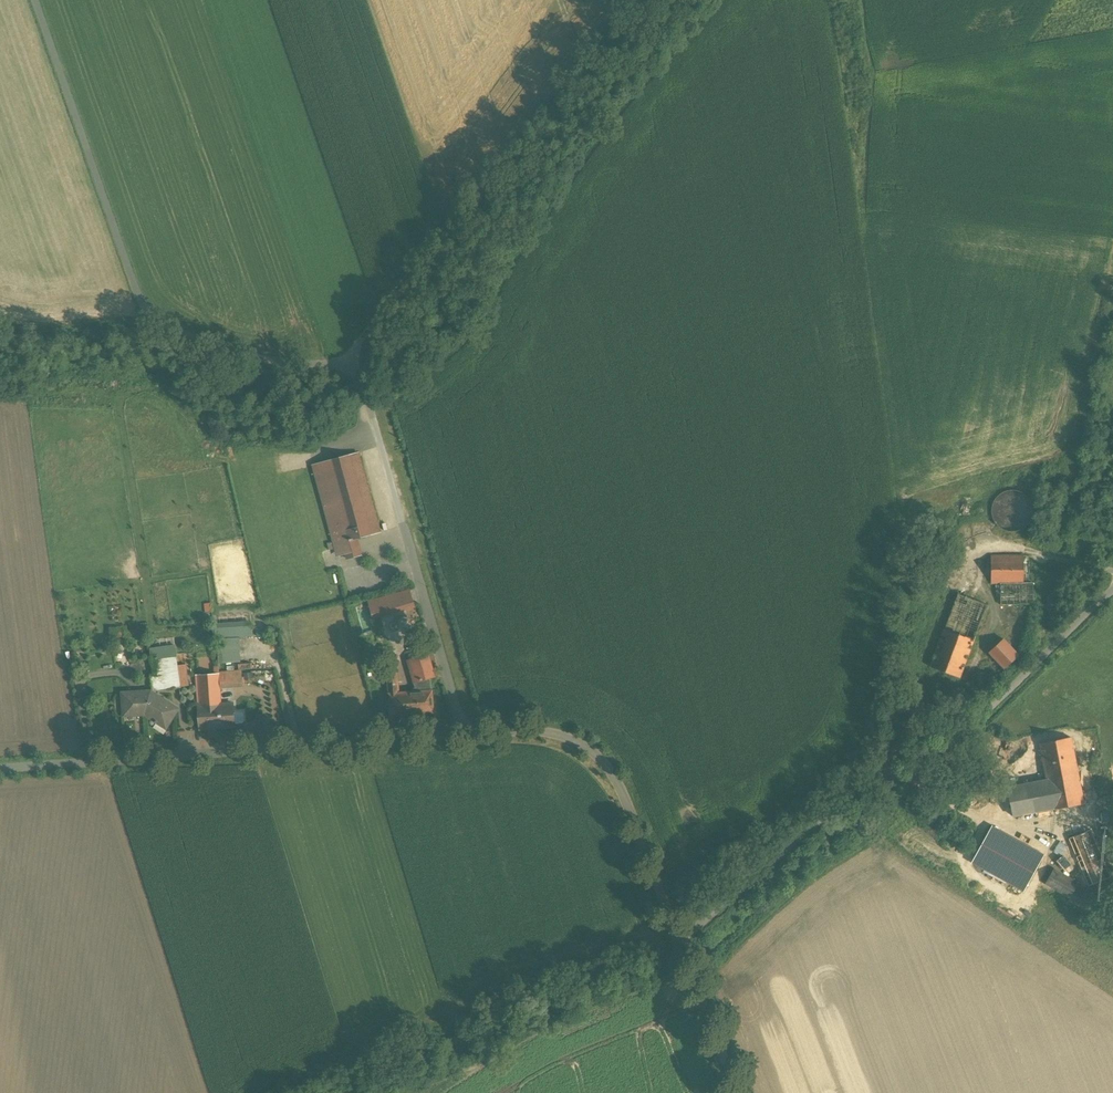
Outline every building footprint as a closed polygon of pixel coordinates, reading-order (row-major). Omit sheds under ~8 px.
[(311,463),(333,557),(344,555),(344,559),(361,555),(357,538),(378,533),(360,452),(311,463)] [(992,510),(992,516),(995,522),(1000,527),(1006,530),(1013,531),(1020,530),(1026,526),(1030,521),(1033,515),(1033,508),(1031,502),(1028,497),(1023,493),(1018,491),(1012,490),(1006,491),(1000,494),(996,498),(993,504),(992,510)] [(1023,556),(991,556),(991,583),(1023,583),(1023,556)] [(1034,604),(1033,584),(1000,585),(1001,605),(1034,604)] [(398,593),(401,606),(413,603),(409,590),(398,593)] [(398,593),(369,601),(372,614),(379,612),(378,607),(388,604),(390,609),(401,606),(398,593)] [(987,605),(958,594),(931,666),(960,677),(987,605)] [(379,612),(372,614),(374,619),(415,607),(413,603),(401,606),(390,609),(379,612)] [(378,607),(379,612),(390,609),(388,604),(378,607)] [(251,621),(210,623),(210,638),(216,637),(217,663),(239,662),(238,638),(251,637),(251,621)] [(126,628),(110,630),(111,638),(127,636),(126,628)] [(1019,655),(1003,639),(989,652),(1004,669),(1019,655)] [(408,660),(417,692),(431,690),(429,678),(435,677),(428,654),(408,660)] [(152,693),(153,693),(152,690),(180,686),(176,655),(151,658),(153,674),(150,675),(152,693)] [(387,666),(389,694),(399,693),(397,665),(387,666)] [(226,673),(227,687),(242,685),(241,672),(226,673)] [(198,675),(200,706),(221,704),(220,687),(219,673),(198,675)] [(399,693),(389,694),(391,716),(433,712),(432,690),(431,690),(417,692),(399,693)] [(151,692),(123,693),(124,715),(134,715),(143,714),(145,714),(156,721),(155,722),(156,723),(157,722),(166,727),(178,709),(153,693),(152,693),(151,692)] [(200,706),(199,706),(200,730),(234,727),(234,724),(233,710),(233,703),(221,704),(200,706)] [(233,710),(234,724),(242,724),(244,721),(244,712),(241,710),(233,710)] [(1077,739),(1043,746),(1049,780),(1012,787),(1017,815),(1088,802),(1077,739)] [(1003,828),(994,823),(975,857),(1026,886),(1045,852),(1003,828)] [(1067,838),(1086,886),(1112,876),(1112,872),(1095,829),(1067,838)] [(1093,891),(1054,868),(1045,884),(1083,908),(1093,891)]
